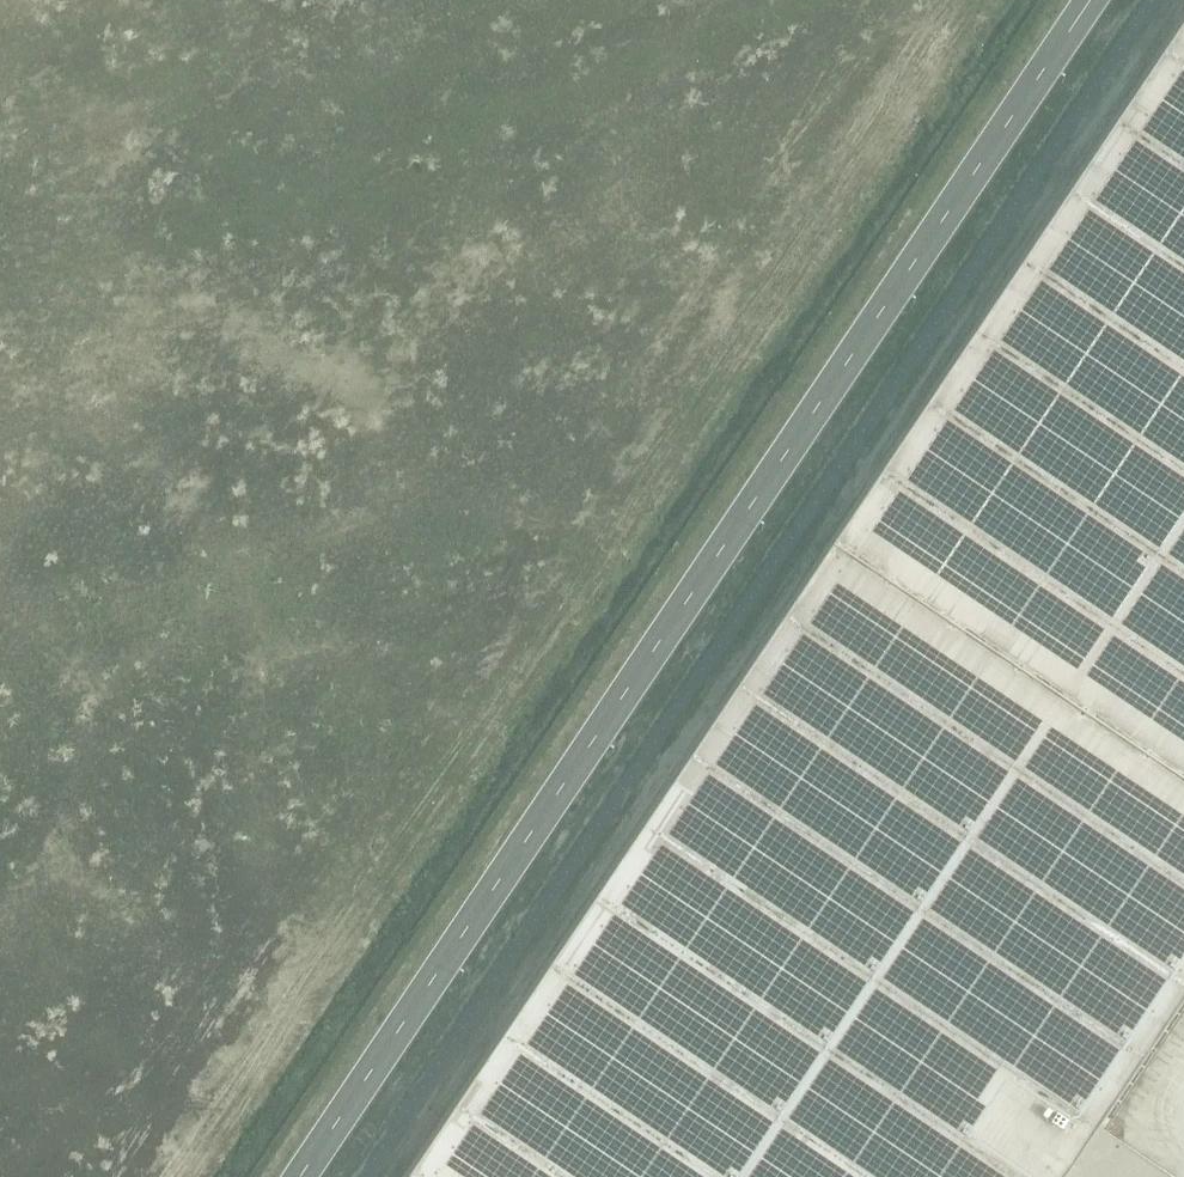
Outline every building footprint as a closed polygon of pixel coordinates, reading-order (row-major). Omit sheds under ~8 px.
[(829,555),(1183,792),(1183,26),(829,555)] [(411,1176),(1067,1176),(1183,1003),(1183,792),(829,555),(411,1176)]
